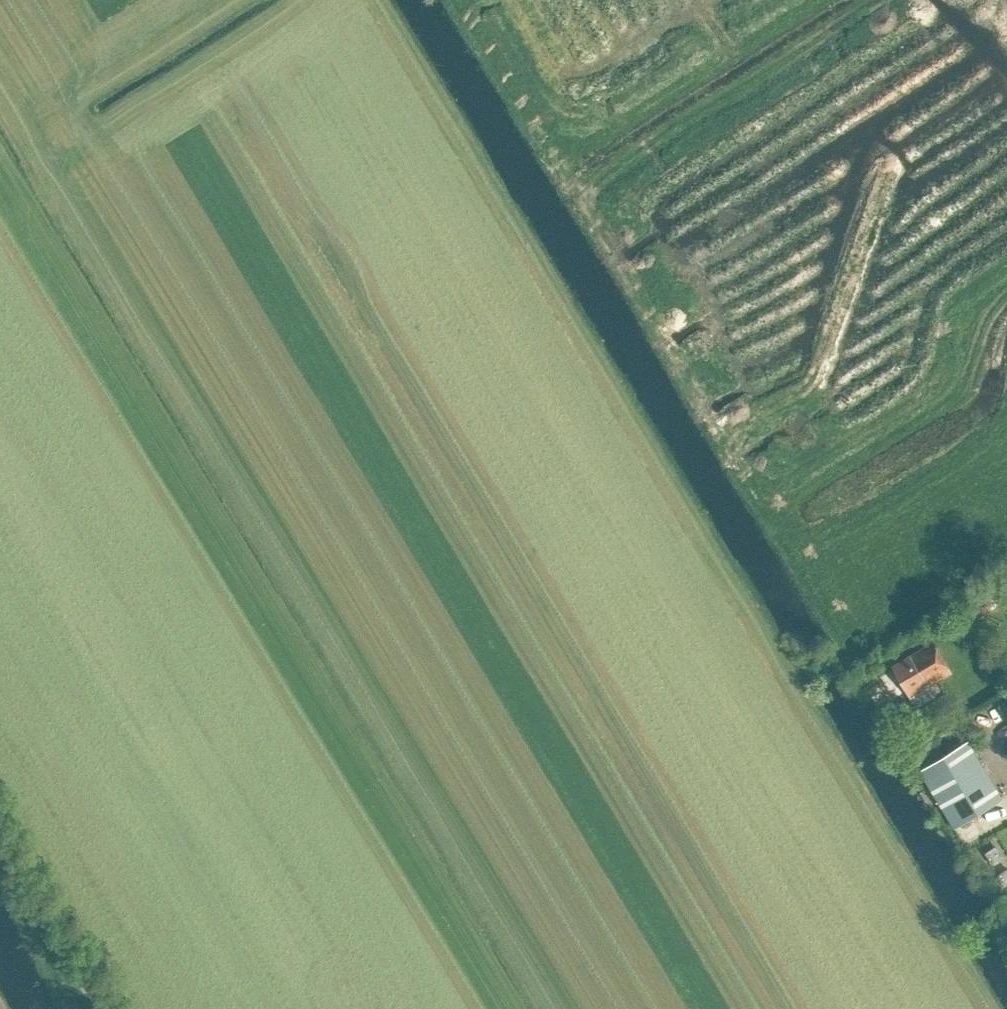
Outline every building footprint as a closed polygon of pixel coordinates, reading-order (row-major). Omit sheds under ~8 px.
[(927,685),(954,669),(936,639),(895,663),(912,691),(926,682),(927,685)] [(954,826),(1002,796),(967,740),(919,770),(954,826)] [(994,847),(985,852),(993,864),(1002,858),(994,847)] [(997,875),(1003,884),(1006,881),(1006,868),(997,875)]
